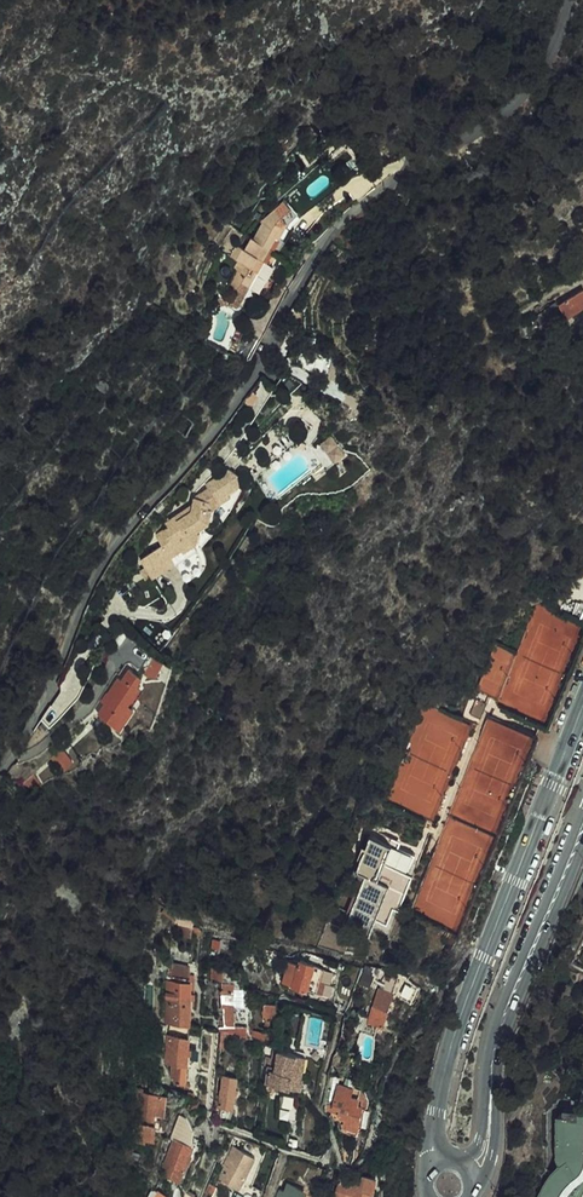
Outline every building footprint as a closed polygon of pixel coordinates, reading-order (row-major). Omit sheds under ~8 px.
[(273,242),(277,245),(291,222),(289,220),(301,209),(289,196),(285,192),(261,215),(263,216),(254,230),(273,242)] [(220,275),(233,283),(238,274),(246,278),(251,269),(248,267),(252,260),(256,262),(262,253),(265,255),(273,242),(254,230),(250,228),(242,238),(232,232),(225,243),(234,248),(229,256),(231,257),(220,275)] [(244,299),(277,245),(273,242),(265,255),(262,253),(256,262),(252,260),(248,267),(251,269),(246,278),(238,274),(233,283),(244,289),(239,296),(244,299)] [(581,290),(565,301),(572,309),(582,301),(582,293),(581,290)] [(308,453),(320,469),(339,454),(327,438),(308,453)] [(154,577),(176,562),(171,555),(183,547),(185,550),(195,543),(197,541),(199,530),(198,529),(210,520),(213,507),(232,494),(230,491),(239,485),(238,475),(229,471),(208,485),(210,488),(197,497),(195,505),(167,524),(170,528),(158,536),(165,547),(143,561),(154,577)] [(171,555),(176,562),(177,564),(199,549),(195,543),(185,550),(183,547),(171,555)] [(154,655),(147,673),(159,678),(166,660),(154,655)] [(120,677),(112,690),(130,704),(142,686),(140,685),(144,678),(130,668),(123,679),(120,677)] [(130,704),(112,690),(110,693),(112,695),(106,703),(100,713),(117,724),(130,704)] [(112,695),(110,693),(107,692),(102,700),(106,703),(112,695)] [(121,728),(135,708),(130,704),(117,724),(121,728)] [(476,729),(482,715),(472,711),(466,725),(476,729)] [(57,756),(60,759),(70,755),(64,749),(57,756)] [(70,755),(60,759),(67,765),(74,758),(70,755)] [(352,908),(388,918),(413,854),(397,848),(394,854),(381,849),(383,843),(370,837),(356,873),(364,876),(352,908)] [(394,854),(397,848),(383,843),(381,849),(394,854)] [(386,922),(388,918),(352,908),(345,925),(369,935),(376,919),(386,922)] [(192,930),(182,928),(181,936),(192,937),(192,930)] [(270,953),(260,948),(256,959),(266,963),(270,953)] [(253,955),(247,951),(243,958),(248,962),(253,955)] [(288,961),(282,983),(321,994),(325,982),(320,981),(323,967),(299,960),(297,964),(288,961)] [(364,965),(358,981),(368,984),(372,973),(379,973),(380,968),(364,965)] [(212,970),(212,980),(224,980),(223,970),(212,970)] [(382,990),(378,989),(367,1023),(364,1033),(374,1036),(377,1026),(382,1027),(392,994),(391,993),(396,979),(386,976),(382,990)] [(229,1033),(234,1034),(234,1007),(242,1005),(242,988),(235,987),(235,983),(220,983),(221,991),(221,1009),(223,1008),(223,1032),(229,1033)] [(188,1025),(189,984),(170,984),(170,1009),(166,1009),(166,1024),(188,1025)] [(264,1003),(263,1016),(275,1018),(277,1005),(264,1003)] [(221,1032),(220,1050),(228,1050),(229,1033),(223,1032),(221,1032)] [(185,1083),(189,1039),(169,1038),(166,1064),(175,1065),(174,1082),(185,1083)] [(291,1076),(296,1055),(273,1050),(272,1059),(271,1065),(267,1065),(267,1067),(264,1083),(289,1087),(291,1076)] [(305,1057),(296,1055),(291,1076),(300,1078),(305,1057)] [(354,1078),(333,1075),(326,1108),(333,1109),(338,1085),(353,1089),(354,1078)] [(231,1107),(236,1078),(224,1076),(219,1106),(231,1107)] [(300,1078),(291,1076),(289,1087),(301,1090),(303,1079),(300,1078)] [(338,1085),(333,1109),(338,1111),(338,1115),(341,1116),(341,1118),(345,1119),(343,1127),(346,1128),(346,1132),(347,1133),(356,1135),(363,1106),(357,1105),(359,1099),(351,1097),(353,1089),(338,1085)] [(154,1122),(154,1113),(155,1105),(165,1105),(165,1094),(143,1092),(143,1089),(137,1089),(133,1139),(144,1140),(144,1136),(156,1137),(156,1122),(154,1122)] [(155,1105),(154,1113),(164,1114),(165,1105),(155,1105)] [(562,1191),(571,1180),(582,1169),(582,1110),(563,1110),(563,1119),(556,1119),(556,1161),(559,1166),(548,1177),(541,1188),(538,1196),(559,1196),(562,1191)] [(127,1159),(131,1134),(124,1133),(120,1158),(127,1159)] [(179,1179),(193,1147),(175,1140),(164,1166),(167,1175),(179,1179)] [(253,1158),(231,1147),(216,1179),(237,1190),(253,1158)] [(138,1163),(139,1155),(132,1153),(130,1161),(138,1163)] [(571,1192),(582,1180),(582,1169),(571,1180),(562,1191),(559,1196),(567,1196),(571,1192)] [(358,1178),(351,1183),(347,1182),(339,1181),(336,1196),(368,1196),(371,1180),(359,1177),(358,1178)] [(304,1192),(287,1186),(284,1194),(278,1192),(277,1196),(302,1196),(304,1192)] [(167,1195),(153,1188),(152,1188),(148,1196),(166,1196),(167,1195)]
